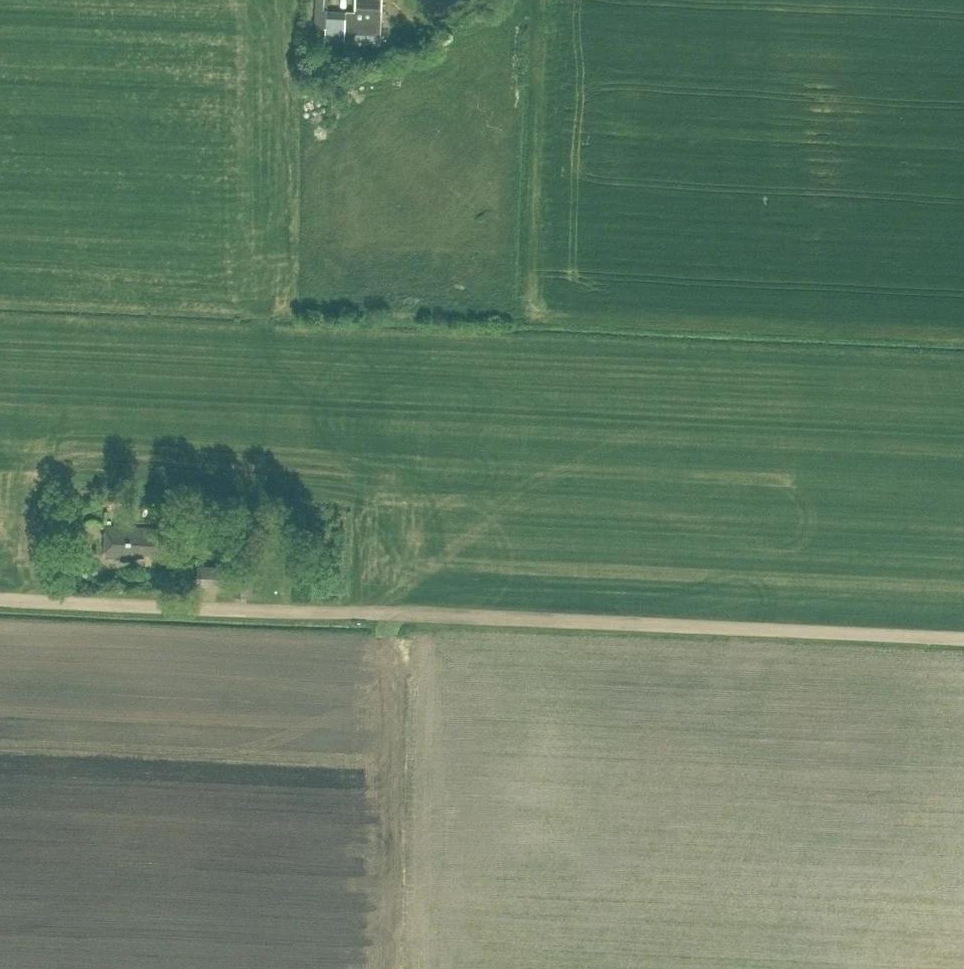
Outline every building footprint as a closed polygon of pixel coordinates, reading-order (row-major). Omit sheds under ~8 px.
[(354,10),(326,7),(327,0),(315,0),(314,25),(345,28),(345,31),(380,33),(381,14),(382,0),(354,0),(354,10)] [(106,523),(104,553),(168,556),(169,526),(106,523)] [(234,558),(233,565),(197,563),(196,585),(233,587),(232,594),(252,595),(254,559),(234,558)] [(298,582),(298,597),(312,597),(312,582),(298,582)]
